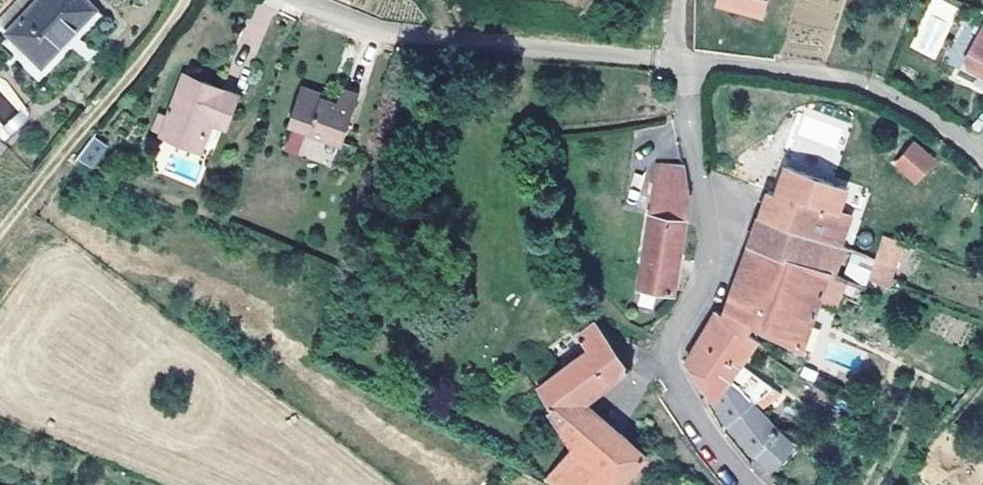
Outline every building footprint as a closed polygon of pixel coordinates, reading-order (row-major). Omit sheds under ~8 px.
[(0,17),(0,22),(9,31),(38,0),(16,0),(0,17)] [(9,31),(43,63),(96,6),(91,0),(38,0),(9,31)] [(719,3),(763,14),(766,0),(720,0),(719,3)] [(960,70),(982,82),(982,26),(960,70)] [(238,94),(185,74),(162,134),(201,149),(212,121),(217,109),(222,111),(230,115),(238,94)] [(342,146),(361,99),(344,92),(338,105),(323,100),(324,97),(303,88),(289,123),(310,132),(309,134),(342,146)] [(222,111),(217,109),(212,121),(217,123),(222,111)] [(93,136),(77,159),(93,170),(109,146),(93,136)] [(891,163),(915,186),(937,162),(914,139),(891,163)] [(787,170),(778,167),(769,191),(848,218),(858,191),(845,187),(854,164),(797,143),(787,170)] [(657,163),(650,218),(645,261),(641,285),(675,289),(687,213),(691,191),(686,164),(657,163)] [(766,199),(760,215),(835,246),(850,218),(848,218),(769,191),(766,199)] [(755,230),(750,244),(831,271),(849,277),(867,283),(870,276),(888,283),(896,264),(877,257),(874,263),(835,246),(760,215),(755,230)] [(650,218),(645,217),(638,260),(645,261),(650,218)] [(750,244),(736,284),(724,314),(757,341),(765,344),(770,332),(803,348),(829,304),(838,284),(827,281),(831,271),(750,244)] [(849,277),(831,271),(827,281),(838,284),(829,304),(837,310),(849,277)] [(724,314),(717,310),(702,336),(688,360),(714,400),(741,386),(763,407),(767,404),(782,391),(743,363),(757,341),(724,314)] [(574,444),(546,477),(560,484),(618,484),(647,454),(583,402),(630,367),(599,322),(579,336),(589,349),(539,387),(574,444)] [(741,386),(714,400),(730,423),(754,454),(774,468),(800,445),(783,426),(780,428),(767,411),(763,407),(741,386)]
